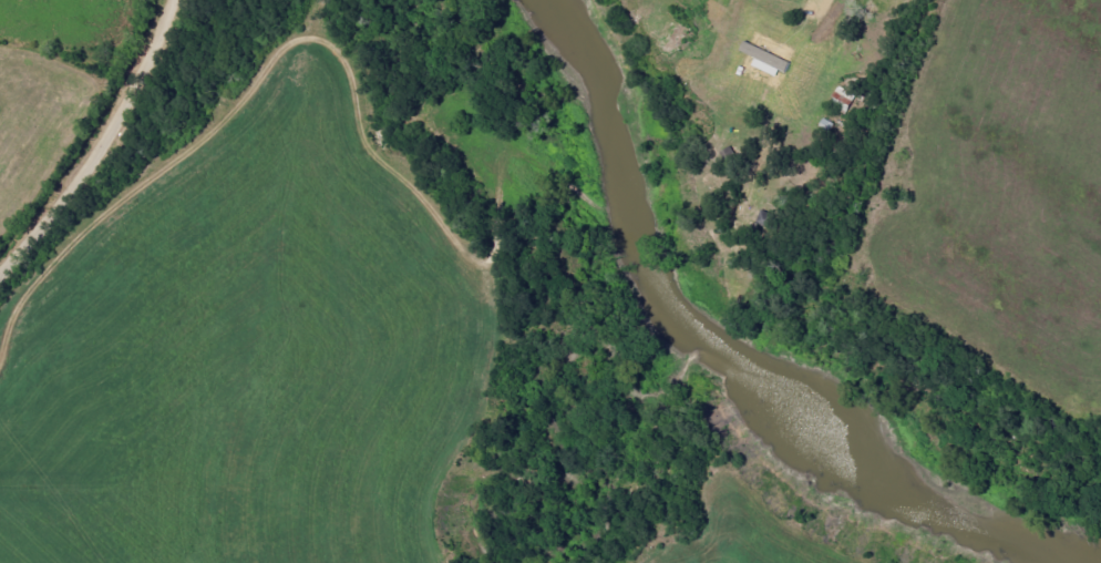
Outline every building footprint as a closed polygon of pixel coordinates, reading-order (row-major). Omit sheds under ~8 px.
[(743,52),(760,60),(756,67),(783,79),(791,62),(748,42),(743,52)] [(859,96),(842,85),(833,100),(850,111),(859,96)]
